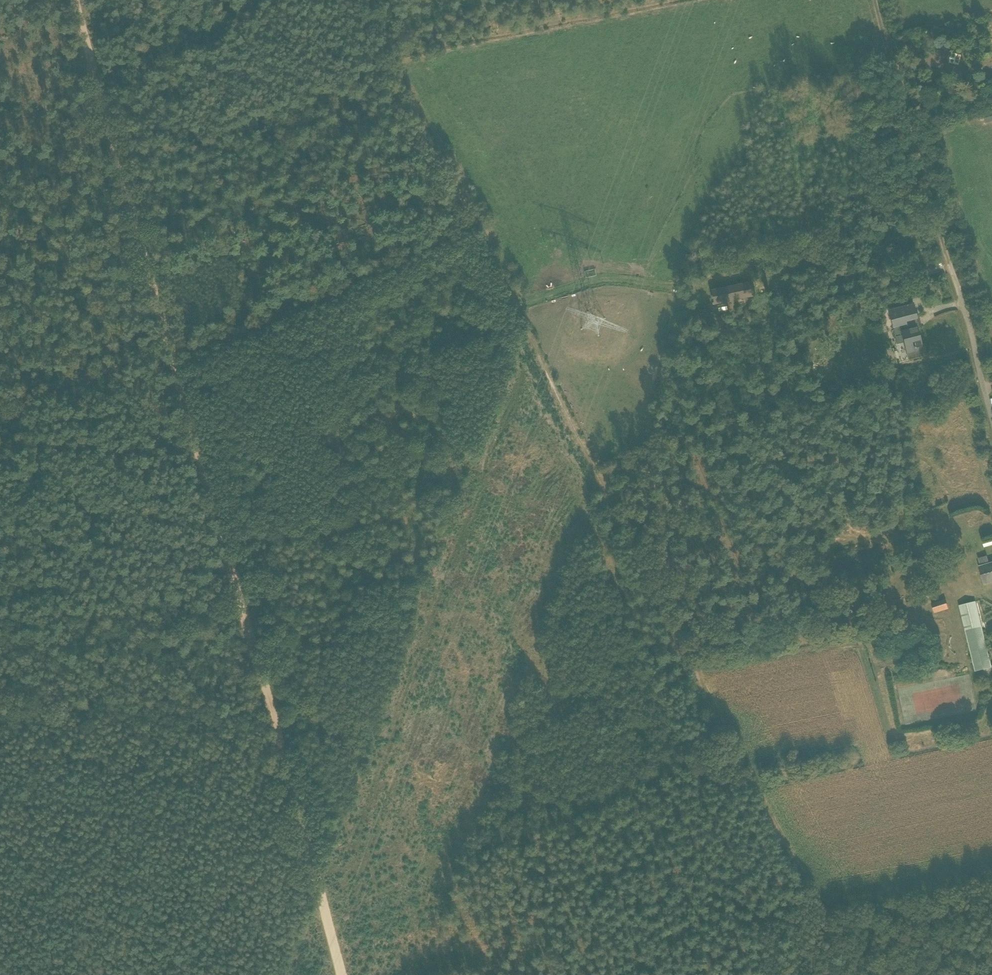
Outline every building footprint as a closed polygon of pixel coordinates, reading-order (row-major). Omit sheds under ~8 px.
[(712,291),(715,304),(754,296),(752,283),(712,291)] [(916,318),(913,305),(889,311),(893,326),(892,326),(897,344),(905,342),(909,360),(927,356),(924,345),(921,345),(916,328),(908,330),(906,321),(916,318)] [(991,582),(991,563),(979,566),(984,584),(991,582)] [(932,614),(947,609),(945,603),(930,608),(932,614)] [(975,670),(991,666),(976,603),(959,607),(975,670)] [(917,708),(931,708),(930,688),(923,688),(923,702),(917,703),(917,708)]
